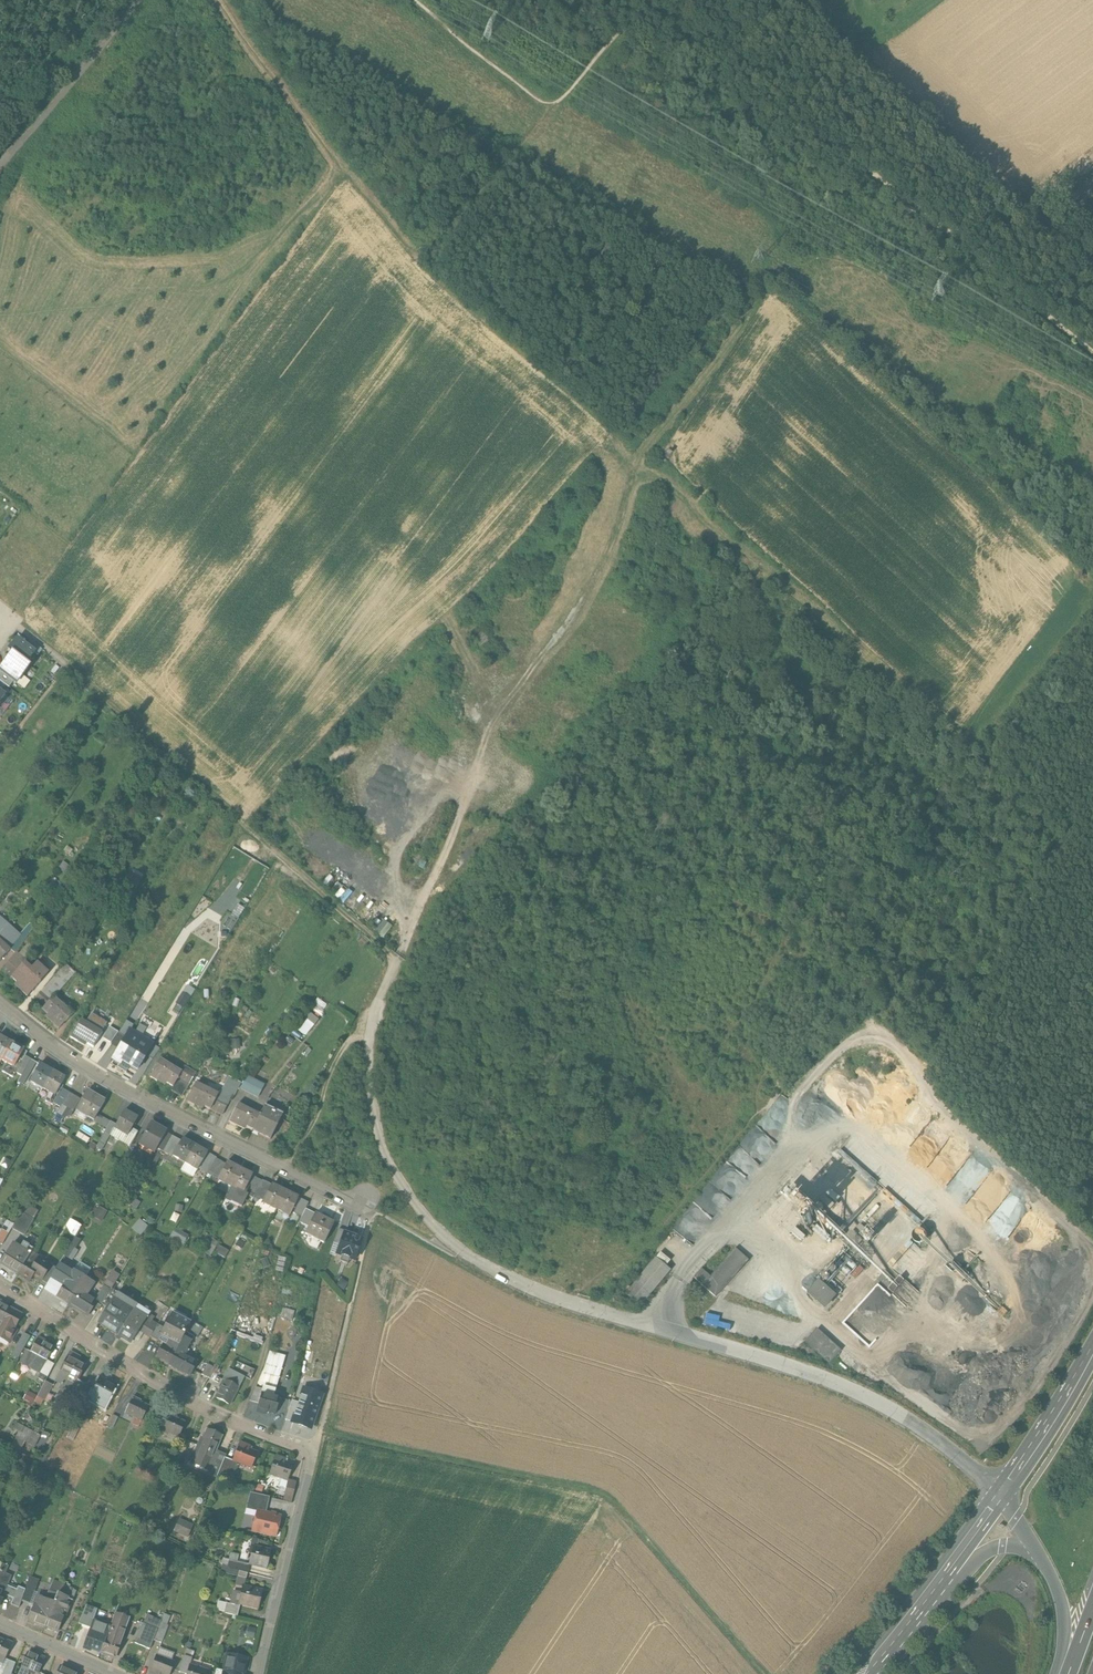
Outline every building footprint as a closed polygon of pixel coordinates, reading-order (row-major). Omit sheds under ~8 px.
[(18,639),(8,652),(12,655),(0,670),(0,671),(13,682),(16,684),(29,667),(26,664),(34,653),(35,652),(26,646),(18,639)] [(30,640),(26,646),(35,652),(34,653),(38,655),(42,650),(30,640)] [(0,671),(0,681),(9,687),(13,682),(0,671)] [(0,927),(0,962),(10,950),(8,948),(18,937),(9,929),(6,932),(0,927)] [(10,961),(2,969),(12,978),(19,970),(16,966),(21,959),(16,954),(10,961)] [(36,963),(29,971),(23,966),(19,970),(12,978),(22,988),(22,992),(27,997),(48,973),(36,963)] [(66,964),(41,993),(51,1001),(54,998),(75,973),(66,964)] [(51,1001),(41,993),(33,1002),(43,1010),(51,1001)] [(111,996),(105,1009),(112,1012),(118,999),(111,996)] [(72,1014),(54,998),(51,1001),(43,1010),(54,1020),(53,1023),(59,1029),(72,1014)] [(303,1035),(316,1020),(307,1012),(294,1027),(303,1035)] [(86,1024),(102,1033),(107,1024),(91,1015),(86,1024)] [(86,1024),(81,1021),(71,1038),(78,1042),(80,1040),(94,1047),(99,1037),(102,1033),(86,1024)] [(153,1045),(130,1031),(112,1060),(120,1064),(122,1062),(137,1071),(146,1056),(153,1045)] [(0,1036),(0,1056),(2,1058),(11,1043),(0,1036)] [(110,1044),(99,1037),(94,1047),(104,1054),(110,1044)] [(27,1052),(11,1043),(2,1058),(2,1059),(8,1062),(8,1061),(15,1065),(19,1059),(22,1061),(25,1056),(27,1052)] [(153,1045),(146,1056),(153,1060),(160,1049),(153,1045)] [(22,1061),(16,1072),(22,1075),(31,1059),(25,1056),(22,1061)] [(31,1059),(22,1075),(27,1078),(36,1061),(31,1059)] [(181,1073),(161,1061),(150,1079),(157,1083),(160,1080),(172,1088),(173,1088),(182,1073),(181,1073)] [(52,1071),(40,1064),(30,1081),(37,1084),(38,1083),(44,1086),(52,1071)] [(183,1069),(181,1073),(182,1073),(173,1088),(172,1088),(171,1091),(182,1098),(195,1075),(183,1069)] [(65,1078),(52,1071),(44,1086),(43,1088),(49,1091),(50,1090),(56,1093),(65,1078)] [(240,1084),(228,1078),(221,1091),(233,1097),(240,1084)] [(264,1086),(248,1078),(240,1089),(258,1098),(264,1086)] [(217,1096),(196,1085),(187,1103),(194,1107),(197,1104),(210,1110),(215,1100),(217,1096)] [(69,1092),(63,1089),(56,1100),(62,1104),(69,1092)] [(80,1099),(69,1092),(62,1104),(74,1110),(80,1099)] [(104,1102),(87,1092),(77,1110),(79,1111),(81,1109),(87,1113),(86,1115),(94,1120),(104,1102)] [(227,1106),(215,1100),(210,1110),(222,1116),(227,1106)] [(259,1116),(237,1105),(229,1123),(236,1127),(239,1125),(252,1132),(252,1131),(259,1116)] [(271,1114),(263,1109),(259,1116),(252,1131),(270,1140),(280,1118),(273,1115),(274,1114),(272,1113),(271,1114)] [(137,1119),(124,1111),(116,1126),(115,1128),(127,1136),(137,1119)] [(110,1122),(100,1140),(106,1142),(115,1128),(116,1126),(110,1122)] [(167,1132),(151,1123),(140,1143),(155,1152),(158,1148),(166,1133),(167,1132)] [(166,1133),(158,1148),(163,1151),(172,1136),(166,1133)] [(172,1136),(163,1151),(171,1155),(175,1148),(177,1149),(181,1141),(172,1136)] [(195,1146),(182,1139),(181,1141),(177,1149),(173,1155),(185,1163),(195,1146)] [(207,1153),(195,1146),(185,1163),(197,1169),(207,1153)] [(211,1157),(203,1170),(208,1172),(209,1171),(216,1159),(211,1157)] [(222,1163),(216,1159),(209,1171),(216,1174),(222,1163)] [(239,1170),(226,1163),(218,1180),(225,1183),(221,1190),(227,1193),(239,1170)] [(227,1193),(225,1199),(242,1208),(247,1196),(246,1195),(250,1186),(247,1185),(252,1176),(239,1170),(227,1193)] [(262,1181),(252,1176),(247,1185),(250,1186),(246,1195),(247,1196),(253,1199),(255,1196),(262,1181)] [(272,1186),(262,1181),(255,1196),(265,1201),(272,1186)] [(285,1192),(272,1186),(265,1201),(264,1203),(277,1209),(285,1192)] [(825,1201),(829,1206),(838,1198),(829,1188),(823,1192),(828,1198),(825,1201)] [(297,1198),(285,1192),(277,1209),(289,1215),(291,1211),(297,1198)] [(308,1203),(298,1198),(297,1198),(291,1211),(302,1216),(305,1209),(308,1203)] [(96,1205),(91,1214),(102,1219),(106,1210),(96,1205)] [(315,1214),(305,1209),(302,1216),(299,1221),(310,1226),(315,1215),(315,1214)] [(33,1220),(21,1213),(12,1228),(24,1235),(33,1220)] [(333,1223),(315,1215),(310,1226),(306,1234),(323,1242),(333,1223)] [(74,1236),(81,1223),(70,1218),(63,1230),(74,1236)] [(130,1227),(140,1235),(147,1225),(138,1218),(130,1227)] [(184,1233),(177,1229),(173,1235),(180,1240),(184,1233)] [(339,1229),(334,1243),(340,1245),(344,1234),(346,1234),(346,1232),(339,1229)] [(346,1234),(344,1234),(340,1245),(337,1255),(355,1261),(362,1240),(346,1234)] [(33,1249),(23,1243),(20,1248),(13,1243),(0,1264),(18,1274),(31,1252),(33,1249)] [(71,1260),(76,1249),(68,1245),(62,1256),(71,1260)] [(736,1248),(711,1277),(702,1269),(694,1278),(715,1296),(749,1259),(736,1248)] [(51,1265),(31,1252),(18,1274),(30,1282),(33,1276),(41,1281),(51,1265)] [(110,1258),(101,1252),(98,1257),(108,1263),(110,1258)] [(355,1261),(337,1255),(335,1262),(352,1268),(355,1261)] [(655,1259),(625,1294),(640,1306),(669,1270),(655,1259)] [(56,1268),(50,1279),(57,1283),(60,1278),(66,1267),(60,1263),(56,1268)] [(51,1265),(41,1281),(47,1284),(50,1279),(56,1268),(51,1265)] [(835,1271),(836,1270),(835,1268),(834,1267),(833,1266),(831,1266),(830,1267),(828,1268),(827,1270),(827,1271),(828,1273),(828,1274),(829,1274),(830,1275),(832,1275),(833,1274),(835,1273),(835,1271)] [(73,1271),(66,1267),(60,1278),(66,1282),(57,1296),(69,1304),(85,1278),(73,1271)] [(112,1273),(105,1284),(112,1289),(118,1277),(112,1273)] [(829,1278),(830,1277),(829,1275),(829,1274),(828,1274),(827,1273),(825,1273),(824,1273),(822,1274),(821,1276),(821,1278),(822,1279),(823,1280),(824,1281),(826,1281),(827,1281),(829,1280),(829,1278)] [(95,1301),(86,1295),(93,1283),(85,1278),(69,1304),(87,1315),(95,1303),(96,1302),(95,1301)] [(833,1296),(818,1283),(809,1294),(824,1306),(833,1296)] [(119,1293),(112,1289),(108,1294),(103,1302),(109,1306),(110,1307),(116,1297),(119,1293)] [(101,1290),(95,1301),(96,1302),(95,1303),(101,1307),(103,1302),(108,1294),(101,1290)] [(134,1309),(116,1297),(110,1307),(109,1306),(99,1323),(118,1335),(134,1309)] [(0,1303),(0,1321),(2,1322),(10,1308),(0,1303)] [(0,1326),(0,1338),(8,1342),(15,1329),(14,1328),(21,1314),(10,1308),(2,1322),(0,1326)] [(148,1317),(134,1309),(118,1335),(130,1343),(137,1330),(139,1331),(140,1330),(144,1333),(151,1322),(147,1319),(148,1317)] [(189,1325),(172,1316),(168,1323),(167,1323),(164,1329),(165,1329),(162,1336),(169,1340),(166,1346),(164,1345),(157,1358),(168,1365),(185,1333),(189,1325)] [(151,1322),(144,1333),(150,1337),(158,1325),(151,1322)] [(164,1329),(158,1325),(150,1337),(159,1341),(162,1336),(165,1329),(164,1329)] [(840,1351),(816,1329),(805,1341),(830,1363),(840,1351)] [(197,1362),(182,1354),(185,1349),(187,1350),(193,1338),(185,1333),(168,1365),(190,1376),(197,1362)] [(24,1334),(15,1351),(21,1354),(30,1338),(24,1334)] [(43,1339),(39,1336),(31,1351),(28,1350),(21,1362),(40,1373),(40,1371),(46,1361),(54,1347),(42,1341),(43,1339)] [(86,1366),(74,1360),(75,1359),(70,1356),(62,1372),(78,1380),(86,1366)] [(233,1359),(229,1366),(249,1377),(253,1369),(233,1359)] [(54,1364),(46,1361),(40,1371),(41,1372),(38,1378),(43,1380),(46,1375),(48,1375),(54,1364)] [(207,1365),(202,1375),(208,1378),(213,1368),(207,1365)] [(270,1368),(264,1367),(261,1372),(276,1376),(278,1368),(271,1366),(270,1368)] [(223,1380),(239,1388),(245,1377),(228,1369),(223,1380)] [(107,1380),(102,1377),(94,1393),(98,1395),(110,1401),(111,1399),(117,1387),(106,1381),(107,1380)] [(78,1380),(71,1392),(79,1396),(86,1384),(78,1380)] [(239,1388),(223,1380),(220,1385),(221,1386),(215,1397),(230,1405),(239,1388)] [(86,1385),(76,1405),(81,1407),(85,1399),(86,1400),(92,1387),(86,1385)] [(256,1388),(251,1401),(259,1403),(262,1390),(256,1388)] [(275,1391),(263,1388),(262,1390),(259,1403),(257,1412),(267,1414),(267,1412),(276,1414),(280,1398),(273,1397),(275,1391)] [(298,1410),(293,1423),(311,1428),(322,1395),(303,1389),(298,1403),(296,1410),(298,1410)] [(110,1401),(98,1395),(95,1401),(114,1411),(118,1403),(111,1399),(110,1401)] [(139,1400),(135,1398),(127,1414),(136,1419),(142,1422),(150,1408),(138,1402),(139,1400)] [(296,1410),(298,1403),(292,1401),(285,1420),(293,1423),(298,1410),(296,1410)] [(174,1416),(169,1414),(160,1436),(176,1443),(185,1423),(174,1418),(174,1416)] [(142,1422),(136,1419),(133,1425),(140,1428),(141,1426),(143,1427),(145,1424),(142,1422)] [(5,1454),(26,1462),(39,1432),(15,1422),(10,1434),(13,1435),(5,1454)] [(222,1436),(207,1429),(202,1441),(200,1440),(192,1460),(212,1469),(219,1453),(216,1452),(222,1436)] [(183,1439),(175,1456),(182,1459),(189,1442),(183,1439)] [(249,1446),(239,1443),(233,1459),(251,1467),(257,1452),(248,1449),(249,1446)] [(219,1453),(212,1469),(209,1475),(217,1478),(226,1457),(219,1453)] [(285,1459),(275,1455),(269,1474),(288,1480),(293,1464),(284,1461),(285,1459)] [(226,1457),(219,1474),(226,1477),(233,1459),(226,1457)] [(288,1480),(283,1500),(291,1502),(296,1483),(288,1480)] [(270,1497),(251,1493),(247,1509),(258,1511),(266,1513),(270,1497)] [(266,1513),(258,1511),(257,1517),(256,1517),(253,1519),(252,1521),(254,1524),(255,1524),(253,1530),(275,1536),(279,1516),(266,1513)] [(271,1551),(258,1548),(259,1540),(252,1538),(249,1554),(250,1554),(251,1554),(249,1564),(267,1568),(271,1551)] [(249,1566),(228,1561),(226,1567),(231,1570),(239,1572),(247,1574),(249,1566)] [(6,1586),(10,1577),(0,1573),(0,1602),(2,1596),(11,1599),(15,1590),(6,1586)] [(51,1584),(44,1600),(54,1604),(57,1595),(60,1588),(51,1584)] [(25,1591),(16,1587),(11,1599),(9,1605),(19,1609),(21,1602),(25,1591)] [(261,1591),(243,1587),(239,1604),(257,1608),(261,1591)] [(73,1593),(60,1588),(57,1595),(68,1599),(70,1600),(73,1593)] [(33,1591),(26,1589),(25,1591),(21,1602),(28,1604),(33,1591)] [(68,1599),(57,1595),(54,1604),(44,1628),(57,1633),(63,1619),(66,1620),(68,1613),(66,1612),(65,1613),(63,1612),(68,1599)] [(44,1600),(37,1597),(27,1623),(33,1625),(33,1624),(44,1628),(54,1604),(44,1600)] [(239,1607),(227,1604),(225,1613),(237,1616),(239,1607)] [(96,1613),(89,1611),(84,1624),(89,1626),(91,1627),(91,1626),(96,1613)] [(101,1652),(101,1653),(113,1658),(128,1619),(115,1615),(108,1632),(101,1652)] [(158,1630),(154,1640),(162,1643),(168,1625),(161,1623),(158,1630)] [(158,1630),(143,1624),(135,1644),(150,1650),(154,1640),(158,1630)] [(108,1632),(91,1626),(91,1627),(89,1626),(82,1647),(87,1649),(88,1648),(101,1652),(108,1632)] [(254,1635),(255,1627),(241,1626),(240,1634),(254,1635)] [(0,1639),(0,1657),(5,1659),(12,1643),(6,1640),(6,1642),(0,1639)] [(27,1651),(18,1673),(28,1673),(29,1673),(31,1673),(34,1673),(35,1672),(38,1673),(45,1657),(40,1655),(39,1657),(27,1651)] [(227,1654),(224,1671),(223,1673),(244,1673),(247,1658),(227,1654)] [(157,1656),(150,1673),(151,1673),(170,1673),(174,1662),(157,1656)] [(184,1656),(179,1672),(184,1673),(187,1673),(190,1666),(192,1659),(184,1656)] [(190,1666),(187,1673),(207,1673),(208,1671),(190,1666)]
